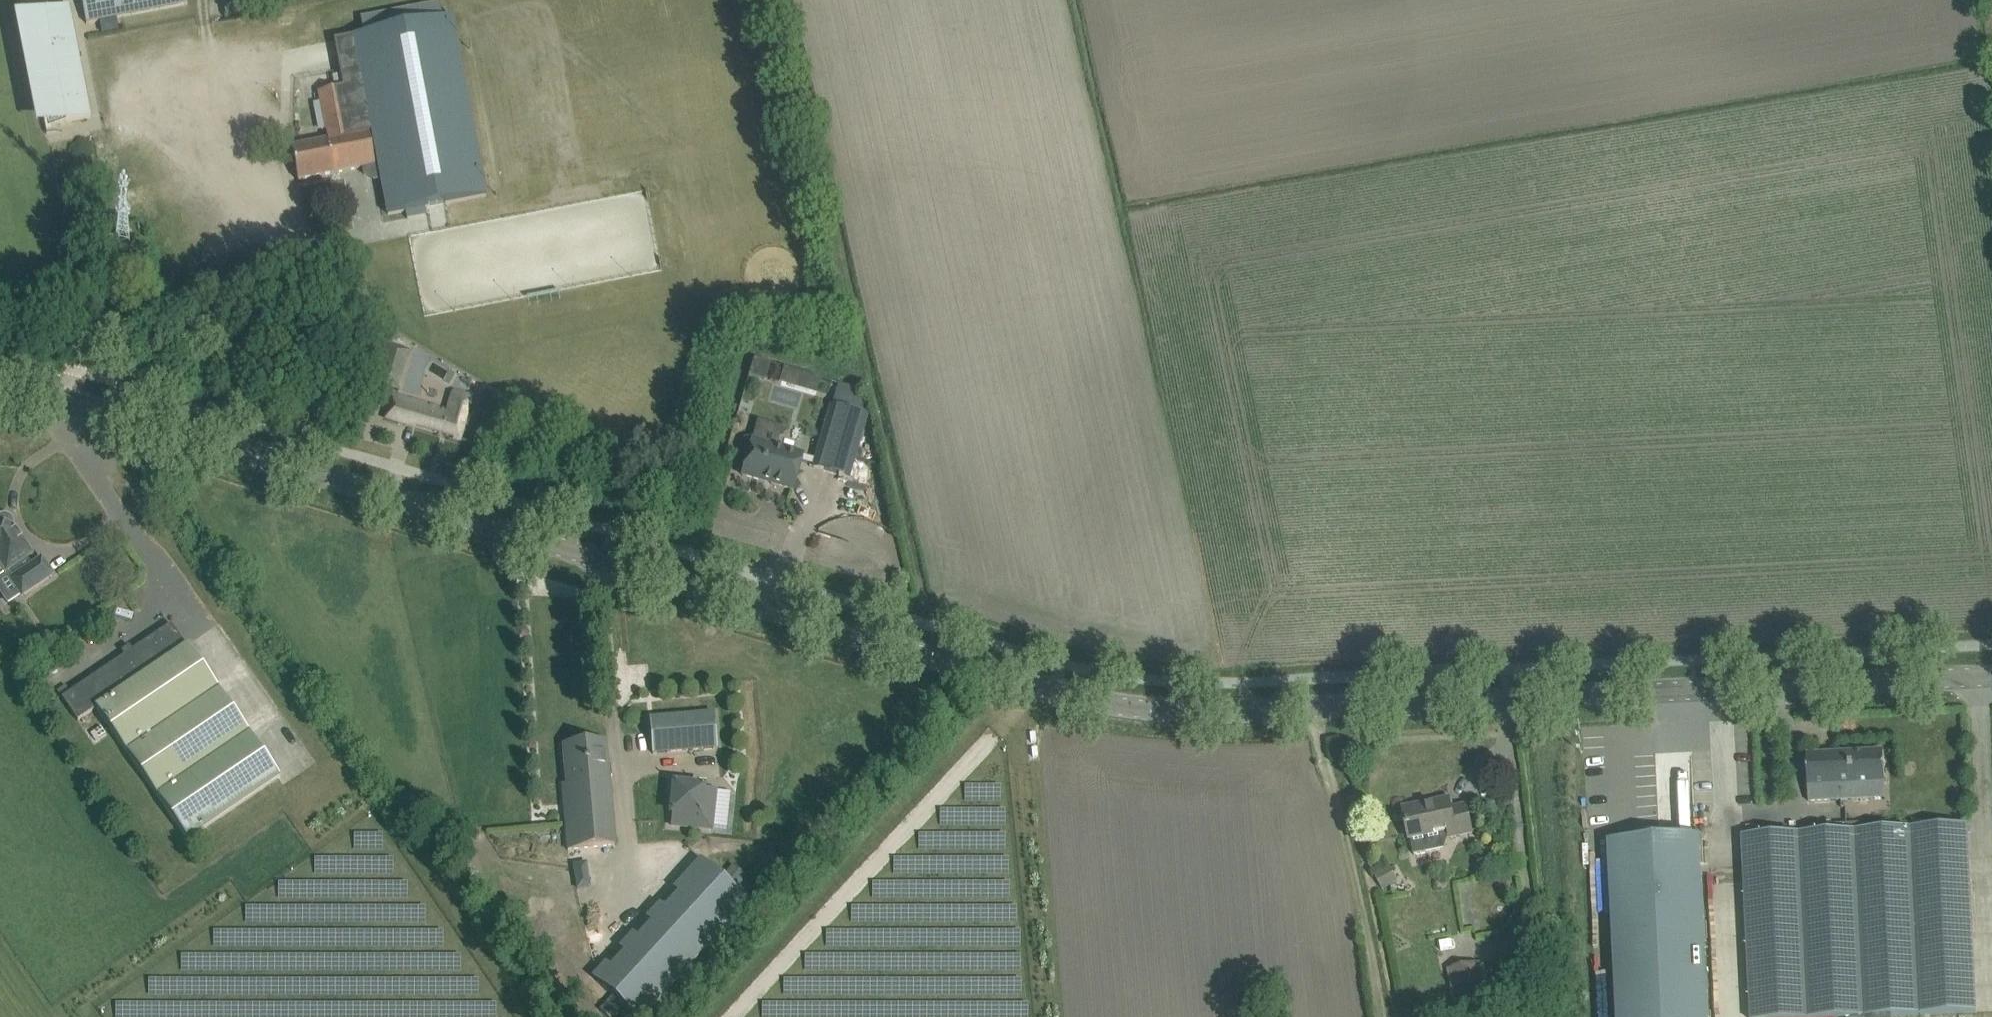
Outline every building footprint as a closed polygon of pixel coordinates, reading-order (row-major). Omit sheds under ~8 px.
[(87,25),(188,5),(187,0),(82,0),(87,25)] [(388,215),(486,195),(452,17),(442,19),(439,3),(361,18),(364,34),(334,40),(343,86),(318,91),(328,140),(292,147),(298,180),(363,168),(364,174),(375,179),(380,178),(388,215)] [(37,128),(48,126),(92,117),(70,5),(14,16),(37,128)] [(400,389),(411,350),(385,343),(373,381),(400,389)] [(753,359),(748,376),(749,377),(764,381),(769,364),(753,359)] [(784,368),(781,379),(816,390),(818,383),(820,379),(784,368)] [(459,439),(471,398),(451,392),(446,410),(392,394),(385,418),(459,439)] [(813,467),(848,478),(867,415),(860,413),(863,402),(837,394),(833,405),(832,405),(813,467)] [(752,441),(742,475),(765,481),(765,480),(771,482),(771,483),(793,490),(803,456),(775,448),(781,428),(758,421),(752,441)] [(27,556),(30,553),(11,525),(0,523),(0,570),(2,570),(4,569),(6,573),(9,571),(13,576),(9,580),(20,596),(52,575),(42,560),(33,565),(27,556)] [(278,778),(171,624),(62,698),(73,714),(77,721),(96,708),(187,840),(278,778)] [(717,748),(714,712),(650,718),(653,754),(717,748)] [(568,850),(574,849),(615,846),(605,741),(564,745),(567,784),(562,784),(564,804),(568,850)] [(1884,753),(1807,757),(1810,802),(1858,800),(1870,799),(1869,786),(1885,785),(1884,753)] [(722,800),(688,804),(691,840),(726,835),(722,800)] [(1451,810),(1449,800),(1404,809),(1411,841),(1412,840),(1415,856),(1445,850),(1449,839),(1472,834),(1467,806),(1451,810)] [(1578,822),(1588,1016),(1716,1016),(1713,972),(1705,972),(1699,835),(1641,838),(1640,819),(1588,822),(1578,822)] [(1860,824),(1834,825),(1834,833),(1743,837),(1751,1016),(1904,1016),(1976,1014),(1967,827),(1860,832),(1860,824)] [(610,967),(597,981),(636,1016),(643,1016),(749,901),(705,861),(610,967)] [(1383,890),(1399,882),(1390,866),(1375,875),(1383,890)] [(1485,1013),(1493,1012),(1484,961),(1448,968),(1457,1016),(1486,1016),(1485,1013)]
